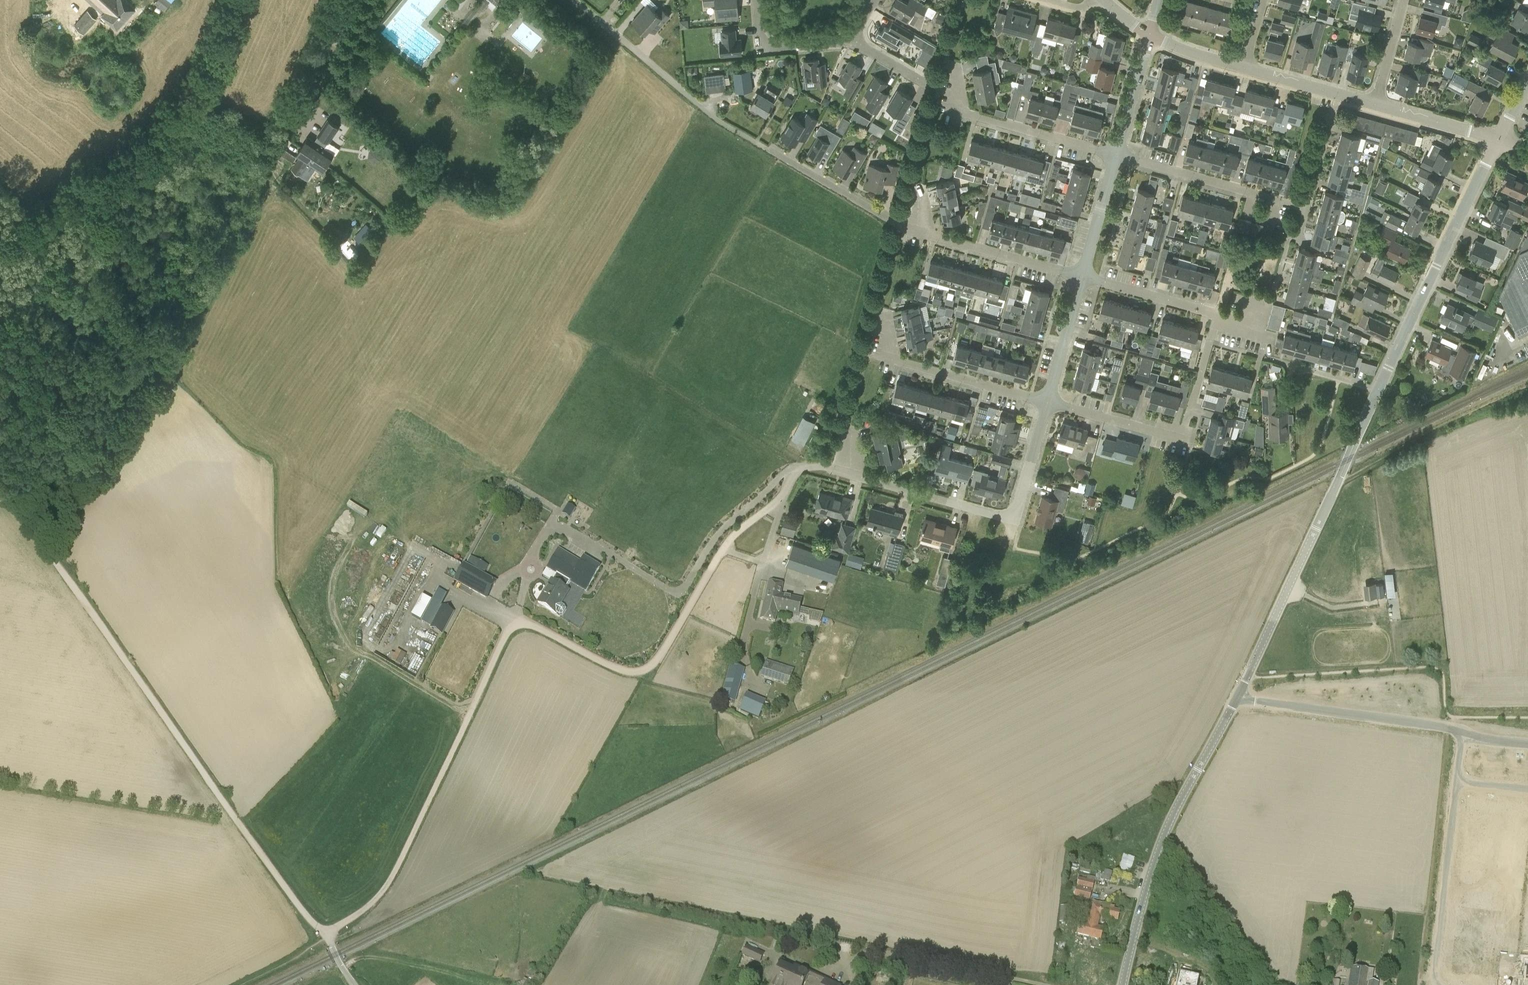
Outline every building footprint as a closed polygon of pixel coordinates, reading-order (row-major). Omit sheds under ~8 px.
[(134,7),(127,0),(86,0),(101,13),(116,27),(134,7)] [(704,6),(716,4),(717,20),(739,18),(737,0),(703,0),(704,6)] [(889,11),(907,21),(913,25),(918,16),(921,18),(924,13),(932,17),(936,10),(919,0),(908,0),(907,2),(903,0),(895,0),(889,11)] [(1175,19),(1188,23),(1194,3),(1183,0),(1180,0),(1175,19)] [(1298,9),(1299,2),(1308,4),(1309,0),(1278,0),(1277,3),(1298,9)] [(1512,20),(1519,23),(1516,28),(1524,32),(1527,28),(1527,25),(1527,13),(1526,12),(1527,8),(1527,6),(1516,0),(1513,6),(1518,8),(1512,20)] [(1353,1),(1350,12),(1358,14),(1357,19),(1355,25),(1377,30),(1381,16),(1372,14),(1372,13),(1365,11),(1366,5),(1353,1)] [(1202,27),(1207,6),(1194,3),(1188,23),(1202,27)] [(632,21),(645,33),(649,28),(655,33),(671,16),(662,8),(657,13),(647,4),(632,21)] [(1215,31),(1221,10),(1207,6),(1202,27),(1215,31)] [(90,7),(74,25),(75,26),(71,29),(79,37),(82,33),(83,34),(99,16),(90,7)] [(1001,30),(1016,34),(1016,31),(1022,11),(1008,7),(1007,13),(998,11),(994,28),(1001,30)] [(1471,22),(1475,8),(1470,7),(1463,11),(1461,19),(1471,22)] [(1416,30),(1432,34),(1434,27),(1440,29),(1442,24),(1445,25),(1448,15),(1441,13),(1434,12),(1423,8),(1421,16),(1420,16),(1416,30)] [(1236,14),(1221,10),(1215,31),(1230,35),(1236,14)] [(1036,15),(1022,11),(1016,31),(1016,34),(1031,38),(1035,39),(1037,34),(1039,24),(1034,22),(1036,15)] [(1316,20),(1325,22),(1327,14),(1318,11),(1316,20)] [(1293,25),(1295,16),(1282,13),(1280,22),(1293,25)] [(940,15),(937,23),(944,25),(947,17),(940,15)] [(1044,34),(1057,38),(1062,22),(1048,18),(1044,34)] [(1325,22),(1316,20),(1313,27),(1323,30),(1325,22)] [(878,30),(874,36),(896,49),(902,37),(909,41),(910,41),(923,48),(916,61),(927,67),(935,48),(936,46),(928,42),(914,33),(914,34),(907,30),(892,21),(888,29),(885,27),(881,32),(878,30)] [(1270,30),(1270,31),(1268,38),(1264,53),(1279,57),(1283,42),(1276,40),(1278,33),(1281,34),(1284,24),(1272,21),(1270,30)] [(1062,22),(1057,38),(1065,40),(1062,47),(1067,49),(1063,61),(1071,63),(1076,46),(1080,34),(1074,32),(1076,26),(1062,22)] [(1494,23),(1489,34),(1494,37),(1489,47),(1510,58),(1518,45),(1511,41),(1504,37),(1507,30),(1494,23)] [(736,29),(720,30),(721,41),(720,41),(721,55),(742,53),(740,39),(737,39),(736,29)] [(1471,33),(1467,41),(1478,47),(1482,39),(1471,33)] [(1044,36),(1037,34),(1035,39),(1034,45),(1032,52),(1033,52),(1032,56),(1038,57),(1039,54),(1044,36)] [(1091,43),(1088,55),(1094,56),(1100,58),(1102,52),(1119,56),(1121,48),(1123,39),(1115,36),(1107,34),(1103,47),(1096,44),(1091,43)] [(1311,37),(1309,45),(1296,41),(1291,61),(1305,65),(1307,59),(1315,61),(1320,40),(1311,37)] [(1408,41),(1404,55),(1419,60),(1424,61),(1427,58),(1428,55),(1430,55),(1434,42),(1418,37),(1416,44),(1408,41)] [(1453,46),(1461,48),(1463,40),(1458,39),(1455,40),(1453,46)] [(990,56),(994,45),(987,43),(984,54),(990,56)] [(1319,68),(1334,72),(1337,58),(1345,60),(1349,47),(1336,43),(1333,54),(1324,51),(1319,68)] [(1497,83),(1504,70),(1492,64),(1495,58),(1483,52),(1479,50),(1472,63),(1476,66),(1479,63),(1488,67),(1483,75),(1497,83)] [(1003,54),(1002,52),(999,51),(996,52),(995,55),(996,58),(999,59),(1002,57),(1003,54)] [(1368,57),(1353,53),(1347,76),(1362,80),(1368,57)] [(1110,87),(1115,71),(1100,67),(1102,59),(1089,55),(1088,56),(1087,56),(1088,55),(1084,54),(1080,66),(1085,67),(1085,68),(1098,72),(1095,82),(1110,87)] [(804,60),(806,79),(814,79),(815,86),(827,85),(826,70),(819,70),(817,59),(804,60)] [(1021,66),(1022,64),(1013,62),(1011,61),(1004,59),(1001,67),(1025,73),(1027,67),(1021,66)] [(849,61),(839,78),(850,85),(846,93),(853,98),(863,80),(856,76),(861,68),(849,61)] [(697,66),(687,67),(687,74),(697,74),(697,66)] [(1167,68),(1162,66),(1158,78),(1174,83),(1182,85),(1189,87),(1195,89),(1198,78),(1191,76),(1190,75),(1189,78),(1184,77),(1185,73),(1178,71),(1167,68)] [(1454,69),(1448,66),(1444,74),(1450,77),(1454,69)] [(1396,88),(1413,92),(1416,83),(1426,85),(1429,72),(1412,67),(1410,75),(1400,72),(1396,88)] [(973,73),(976,87),(993,84),(990,69),(973,73)] [(750,70),(733,72),(735,92),(753,90),(750,70)] [(1037,74),(1027,71),(1022,88),(1014,86),(1009,104),(1017,106),(1020,95),(1031,98),(1026,114),(1040,118),(1044,102),(1036,99),(1038,92),(1029,90),(1032,79),(1036,76),(1037,74)] [(1070,72),(1067,81),(1075,83),(1077,75),(1070,72)] [(725,88),(723,73),(705,76),(707,90),(725,88)] [(1467,79),(1455,73),(1450,80),(1451,81),(1448,87),(1456,92),(1457,91),(1460,92),(1463,87),(1467,79)] [(877,113),(889,93),(882,89),(886,83),(875,76),(865,94),(870,97),(865,106),(877,113)] [(1174,83),(1158,78),(1155,90),(1171,95),(1174,83)] [(1221,82),(1207,79),(1205,85),(1199,84),(1194,103),(1200,105),(1202,100),(1215,103),(1221,82)] [(1482,113),(1489,99),(1486,97),(1490,89),(1469,79),(1463,92),(1474,98),(1469,107),(1482,113)] [(1233,114),(1239,95),(1232,94),(1234,86),(1221,82),(1215,103),(1228,107),(1227,112),(1233,114)] [(758,92),(750,105),(751,105),(750,107),(751,110),(754,112),(757,111),(758,109),(766,114),(773,102),(774,102),(780,92),(767,84),(761,94),(758,92)] [(995,97),(993,84),(976,87),(978,100),(995,97)] [(1054,98),(1053,104),(1044,102),(1040,118),(1053,122),(1058,106),(1058,105),(1066,108),(1073,85),(1072,85),(1071,90),(1063,88),(1060,100),(1054,98)] [(1073,85),(1066,108),(1074,110),(1070,127),(1084,131),(1088,114),(1089,108),(1082,106),(1075,104),(1078,93),(1080,87),(1073,85)] [(1189,87),(1186,99),(1191,100),(1195,89),(1189,87)] [(897,89),(887,108),(900,116),(892,129),(900,133),(911,115),(904,111),(909,103),(912,98),(897,89)] [(1094,89),(1092,97),(1106,101),(1106,100),(1108,93),(1094,89)] [(1152,102),(1168,107),(1170,100),(1175,102),(1177,96),(1171,95),(1155,90),(1152,102)] [(1246,90),(1244,97),(1239,95),(1233,114),(1240,116),(1241,111),(1254,114),(1260,93),(1246,90)] [(1260,93),(1254,114),(1267,118),(1266,123),(1272,125),(1278,106),(1272,104),(1274,97),(1260,93)] [(1182,111),(1186,99),(1179,101),(1177,109),(1181,110),(1182,111)] [(1188,112),(1191,100),(1186,99),(1182,111),(1188,112)] [(1303,105),(1287,101),(1285,109),(1278,107),(1272,128),(1284,132),(1288,119),(1299,122),(1303,105)] [(1168,107),(1152,102),(1148,115),(1164,119),(1166,112),(1172,114),(1173,108),(1168,107)] [(1197,120),(1201,108),(1194,106),(1191,118),(1197,120)] [(1088,114),(1084,131),(1097,134),(1097,133),(1099,134),(1100,133),(1102,127),(1101,125),(1099,125),(1102,118),(1101,117),(1103,111),(1097,110),(1089,108),(1088,114)] [(1181,115),(1179,123),(1184,125),(1188,112),(1182,111),(1181,110),(1179,115),(1181,115)] [(818,119),(806,112),(801,122),(793,118),(781,137),(795,145),(799,137),(806,141),(818,119)] [(1351,126),(1357,128),(1361,116),(1355,114),(1351,126)] [(1164,119),(1148,115),(1145,126),(1161,131),(1164,119)] [(864,116),(859,124),(865,128),(870,119),(864,116)] [(1362,130),(1366,117),(1361,116),(1357,128),(1362,130)] [(843,117),(836,130),(843,134),(850,121),(843,117)] [(1367,131),(1371,118),(1366,117),(1362,130),(1367,131)] [(1372,132),(1376,120),(1371,118),(1367,131),(1372,132)] [(319,136),(318,137),(326,143),(327,141),(328,142),(338,127),(328,120),(318,135),(319,136)] [(1378,134),(1381,121),(1376,120),(1372,132),(1378,134)] [(872,121),(868,129),(881,136),(885,129),(872,121)] [(1383,135),(1386,123),(1381,121),(1378,134),(1383,135)] [(1194,124),(1188,122),(1184,136),(1191,137),(1194,124)] [(1184,125),(1179,123),(1175,135),(1181,136),(1184,125)] [(1386,123),(1383,135),(1384,135),(1388,136),(1391,124),(1386,123)] [(1391,124),(1388,136),(1393,138),(1396,126),(1391,124)] [(1161,131),(1145,126),(1142,138),(1162,144),(1165,132),(1161,131)] [(1398,139),(1401,127),(1396,126),(1393,138),(1398,139)] [(1403,141),(1406,128),(1401,127),(1398,139),(1403,141)] [(809,153),(820,160),(828,146),(834,149),(841,136),(835,133),(833,136),(818,128),(814,135),(818,137),(809,153)] [(1408,142),(1412,130),(1406,128),(1403,141),(1408,142)] [(1418,131),(1412,130),(1408,142),(1414,144),(1418,131)] [(1342,132),(1339,144),(1360,150),(1363,139),(1359,138),(1360,137),(1342,132)] [(1278,135),(1270,133),(1268,142),(1275,144),(1278,135)] [(869,140),(876,143),(879,137),(873,134),(869,140)] [(1178,148),(1181,136),(1175,135),(1172,134),(1169,146),(1178,148)] [(1365,140),(1379,144),(1380,137),(1367,134),(1365,140)] [(333,155),(323,148),(326,143),(318,137),(315,142),(308,138),(301,147),(297,154),(300,157),(292,168),(302,176),(311,164),(322,171),(327,164),(333,155)] [(1184,158),(1196,162),(1203,139),(1197,137),(1195,143),(1189,141),(1184,158)] [(1244,152),(1248,139),(1242,137),(1238,151),(1244,152)] [(1203,139),(1196,162),(1209,165),(1213,148),(1207,146),(1208,140),(1203,139)] [(1248,139),(1244,152),(1249,154),(1250,154),(1254,140),(1248,139)] [(967,157),(979,160),(984,144),(971,141),(967,157)] [(1425,153),(1419,165),(1431,170),(1433,166),(1446,171),(1452,157),(1440,152),(1442,147),(1434,143),(1428,155),(1425,153)] [(984,144),(979,160),(991,164),(996,148),(984,144)] [(1360,150),(1339,144),(1335,157),(1353,162),(1358,163),(1362,151),(1360,151),(1360,150)] [(867,153),(854,146),(849,154),(843,150),(833,167),(846,175),(850,168),(856,171),(867,153)] [(1288,147),(1286,152),(1288,152),(1285,164),(1291,165),(1295,151),(1296,149),(1288,147)] [(996,148),(991,164),(1003,167),(1007,151),(996,148)] [(1213,148),(1209,165),(1221,169),(1226,152),(1213,148)] [(382,154),(376,149),(368,152),(367,160),(373,165),(380,162),(382,154)] [(284,150),(278,159),(290,166),(295,157),(284,150)] [(1007,151),(1003,167),(1015,170),(1020,154),(1007,151)] [(1221,169),(1233,172),(1238,155),(1226,152),(1221,169)] [(1020,154),(1015,170),(1027,173),(1032,158),(1020,154)] [(1256,178),(1262,157),(1256,155),(1255,160),(1248,158),(1243,175),(1256,178)] [(1262,157),(1256,178),(1268,182),(1273,165),(1266,163),(1268,158),(1262,157)] [(1355,171),(1350,169),(1353,162),(1335,157),(1332,169),(1354,175),(1355,171)] [(1027,173),(1025,179),(1044,184),(1048,168),(1042,167),(1044,161),(1032,158),(1027,173)] [(899,166),(887,163),(886,169),(869,164),(864,185),(882,190),(884,182),(895,184),(899,166)] [(973,180),(975,175),(963,171),(965,165),(958,164),(957,163),(956,167),(954,175),(961,177),(973,180)] [(1060,165),(1053,163),(1050,176),(1056,178),(1060,165)] [(1414,164),(1410,173),(1416,176),(1415,178),(1419,180),(1416,186),(1422,189),(1434,195),(1441,182),(1429,176),(1431,171),(1420,166),(1420,167),(1414,164)] [(1286,168),(1273,165),(1268,182),(1281,185),(1286,168)] [(953,169),(944,166),(942,174),(951,176),(953,169)] [(1073,169),(1069,182),(1087,186),(1090,174),(1073,169)] [(1332,169),(1328,182),(1341,185),(1346,187),(1348,179),(1353,180),(1354,175),(1332,169)] [(1527,184),(1527,183),(1516,177),(1517,176),(1507,172),(1503,181),(1505,182),(1502,189),(1522,198),(1527,184)] [(1054,191),(1056,180),(1049,179),(1046,189),(1054,191)] [(1388,182),(1381,179),(1374,193),(1381,197),(1388,182)] [(936,184),(939,197),(957,194),(954,181),(936,184)] [(1066,194),(1083,199),(1087,186),(1069,182),(1066,194)] [(984,197),(987,187),(981,185),(978,195),(984,197)] [(1365,191),(1352,187),(1350,193),(1364,197),(1365,191)] [(1138,188),(1134,200),(1151,205),(1154,193),(1138,188)] [(1039,205),(1042,197),(1022,191),(1020,200),(1039,205)] [(1325,191),(1322,204),(1339,209),(1342,198),(1343,196),(1338,195),(1325,191)] [(1428,207),(1425,206),(1416,201),(1419,196),(1408,191),(1403,201),(1413,207),(1410,213),(1423,219),(1428,207)] [(1364,197),(1350,193),(1349,199),(1362,203),(1364,197)] [(941,210),(959,207),(957,194),(939,197),(941,210)] [(1080,212),(1083,199),(1066,194),(1062,207),(1080,212)] [(990,196),(987,207),(994,209),(996,203),(1008,207),(1010,201),(990,196)] [(1173,198),(1165,196),(1161,208),(1170,210),(1173,198)] [(1178,213),(1190,216),(1195,199),(1183,196),(1178,213)] [(1369,204),(1375,207),(1378,201),(1372,198),(1369,204)] [(1195,199),(1190,216),(1203,220),(1207,202),(1195,199)] [(1131,212),(1147,217),(1151,205),(1134,200),(1131,212)] [(1513,213),(1514,209),(1494,200),(1488,214),(1491,215),(1489,219),(1509,228),(1513,220),(1516,221),(1518,215),(1513,213)] [(1022,205),(1010,201),(1008,209),(1020,212),(1020,210),(1022,205)] [(1054,210),(1056,204),(1043,201),(1041,207),(1054,210)] [(1207,202),(1203,220),(1215,223),(1220,206),(1207,202)] [(1322,204),(1318,216),(1336,221),(1340,222),(1342,222),(1343,220),(1345,214),(1345,212),(1343,210),(1339,209),(1322,204)] [(1513,213),(1518,215),(1527,220),(1527,210),(1526,209),(1526,208),(1517,204),(1514,209),(1513,213)] [(1233,209),(1220,206),(1215,223),(1228,227),(1233,209)] [(962,220),(959,207),(941,210),(944,223),(962,220)] [(1414,238),(1417,232),(1423,219),(1410,213),(1407,221),(1390,213),(1384,211),(1381,217),(1366,210),(1364,214),(1379,221),(1385,224),(1395,229),(1414,238)] [(1128,224),(1144,229),(1147,217),(1131,212),(1128,224)] [(1050,213),(1049,219),(1056,221),(1058,215),(1050,213)] [(1077,220),(1062,216),(1058,215),(1056,221),(1056,222),(1075,228),(1077,220)] [(1315,229),(1332,234),(1336,221),(1318,216),(1315,229)] [(1174,235),(1178,220),(1171,218),(1167,233),(1174,235)] [(1236,230),(1242,232),(1245,219),(1239,218),(1236,230)] [(1245,219),(1242,232),(1248,233),(1251,221),(1245,219)] [(988,236),(999,239),(1004,223),(992,220),(988,236)] [(1158,221),(1155,232),(1163,234),(1167,222),(1161,221),(1158,221)] [(1251,221),(1248,233),(1253,235),(1257,223),(1251,221)] [(1012,242),(1016,226),(1004,223),(999,239),(1012,242)] [(1257,223),(1253,235),(1259,236),(1262,224),(1257,223)] [(350,241),(358,249),(373,232),(365,224),(350,241)] [(1125,236),(1141,241),(1144,229),(1128,224),(1125,236)] [(1262,224),(1259,236),(1265,238),(1268,226),(1262,224)] [(1403,260),(1410,246),(1394,238),(1397,231),(1383,224),(1376,238),(1389,244),(1385,252),(1403,260)] [(1023,245),(1028,229),(1016,226),(1012,242),(1023,245)] [(1040,233),(1035,249),(1047,252),(1052,236),(1045,234),(1047,228),(1041,226),(1040,233)] [(1274,227),(1268,226),(1265,238),(1270,240),(1274,227)] [(1035,249),(1040,233),(1028,229),(1023,245),(1035,249)] [(1200,229),(1198,236),(1196,242),(1203,244),(1207,231),(1200,229)] [(1337,235),(1332,234),(1315,229),(1311,241),(1328,246),(1334,248),(1337,235)] [(1512,229),(1505,244),(1516,249),(1522,234),(1512,229)] [(1162,238),(1163,234),(1155,232),(1152,244),(1160,246),(1162,238)] [(1499,294),(1512,321),(1517,332),(1518,335),(1527,330),(1527,232),(1519,250),(1499,294)] [(1231,235),(1223,233),(1219,248),(1226,250),(1231,235)] [(1064,239),(1052,236),(1047,252),(1060,255),(1064,239)] [(1121,248),(1137,252),(1141,241),(1125,236),(1121,248)] [(1472,248),(1468,256),(1489,265),(1494,254),(1504,258),(1509,247),(1496,241),(1493,248),(1476,240),(1475,242),(1474,242),(1474,243),(1473,243),(1472,244),(1472,245),(1472,247),(1472,248)] [(1183,241),(1181,247),(1194,250),(1196,245),(1183,241)] [(1160,278),(1160,277),(1173,280),(1177,263),(1179,257),(1173,255),(1172,262),(1165,260),(1168,248),(1163,247),(1155,276),(1160,278)] [(1349,251),(1335,247),(1332,259),(1346,263),(1349,251)] [(1134,265),(1137,252),(1121,248),(1118,261),(1134,265)] [(1299,248),(1295,261),(1318,267),(1320,261),(1314,260),(1315,253),(1299,248)] [(1225,254),(1225,253),(1219,251),(1216,265),(1222,267),(1222,266),(1225,254)] [(1153,270),(1157,257),(1151,256),(1148,256),(1144,268),(1153,270)] [(1360,256),(1352,273),(1362,278),(1370,260),(1360,256)] [(1392,283),(1398,271),(1384,265),(1386,260),(1378,256),(1370,274),(1377,277),(1378,276),(1392,283)] [(926,277),(938,280),(943,264),(930,261),(926,277)] [(1318,267),(1295,261),(1291,273),(1308,278),(1310,272),(1316,273),(1318,267)] [(1190,267),(1185,284),(1185,285),(1185,286),(1190,288),(1192,287),(1192,286),(1197,287),(1202,270),(1203,265),(1191,262),(1190,267)] [(1177,263),(1173,280),(1185,284),(1190,267),(1177,263)] [(943,264),(938,280),(950,283),(955,268),(943,264)] [(1322,281),(1325,269),(1319,267),(1315,279),(1322,281)] [(962,287),(967,271),(955,268),(950,283),(957,285),(955,291),(961,293),(962,287)] [(1215,274),(1202,270),(1197,287),(1210,291),(1215,274)] [(972,297),(973,294),(974,290),(979,274),(967,271),(962,287),(969,288),(967,296),(972,297)] [(1458,279),(1456,285),(1469,290),(1466,296),(1477,301),(1482,289),(1472,285),(1475,278),(1462,272),(1461,274),(1459,273),(1456,278),(1458,279)] [(1288,286),(1305,290),(1308,278),(1291,273),(1288,286)] [(979,274),(974,290),(986,293),(991,278),(979,274)] [(1003,281),(991,278),(986,293),(999,297),(1003,281)] [(1012,283),(1009,296),(1016,298),(1019,285),(1012,283)] [(1356,290),(1351,301),(1363,307),(1366,300),(1375,305),(1381,307),(1387,294),(1368,285),(1364,293),(1363,294),(1356,290)] [(1305,290),(1288,286),(1284,298),(1301,303),(1303,296),(1310,298),(1311,292),(1305,290)] [(927,301),(929,296),(922,294),(922,290),(917,288),(914,298),(927,301)] [(1032,289),(1028,302),(1046,306),(1049,294),(1032,289)] [(978,295),(973,294),(972,297),(973,297),(968,311),(973,313),(976,302),(977,302),(977,300),(978,295)] [(1326,296),(1323,308),(1332,310),(1335,299),(1326,296)] [(1099,316),(1111,319),(1116,302),(1104,299),(1099,316)] [(1025,314),(1042,319),(1046,306),(1028,302),(1025,314)] [(1122,322),(1123,323),(1127,306),(1116,302),(1111,319),(1122,322)] [(1014,303),(1012,310),(1022,312),(1024,306),(1014,303)] [(1273,303),(1271,309),(1284,313),(1285,307),(1273,303)] [(1477,308),(1474,316),(1469,314),(1448,304),(1441,320),(1462,329),(1464,324),(1472,327),(1474,323),(1492,330),(1498,317),(1477,308)] [(944,315),(946,307),(944,306),(939,305),(936,317),(944,315)] [(1127,306),(1123,323),(1122,322),(1121,329),(1125,330),(1127,324),(1134,326),(1139,309),(1138,309),(1139,306),(1133,305),(1133,307),(1127,306)] [(901,310),(904,323),(922,319),(919,306),(901,310)] [(953,309),(946,307),(944,315),(951,316),(953,309)] [(1323,308),(1319,307),(1317,313),(1331,317),(1332,310),(1323,308)] [(1150,312),(1139,309),(1134,326),(1145,329),(1150,312)] [(1284,313),(1271,309),(1270,315),(1282,318),(1284,313)] [(1303,312),(1294,309),(1292,315),(1301,318),(1303,312)] [(974,320),(979,321),(980,315),(976,314),(968,312),(966,318),(974,320)] [(1038,332),(1042,319),(1025,314),(1021,327),(1038,332)] [(988,317),(980,315),(979,321),(998,326),(999,321),(988,317)] [(1268,320),(1280,324),(1282,318),(1270,315),(1268,320)] [(1332,322),(1343,327),(1347,328),(1349,322),(1335,315),(1332,322)] [(1384,338),(1390,325),(1369,315),(1363,329),(1384,338)] [(924,332),(922,319),(904,323),(907,336),(924,332)] [(1161,342),(1162,337),(1170,339),(1174,323),(1162,319),(1158,336),(1151,334),(1146,354),(1151,355),(1155,345),(1157,341),(1161,342)] [(1279,329),(1280,324),(1268,320),(1267,326),(1279,329)] [(965,323),(959,321),(957,330),(963,332),(965,323)] [(1002,321),(1000,327),(1014,331),(1016,324),(1002,321)] [(980,324),(976,323),(974,329),(978,330),(986,332),(988,327),(980,324)] [(1174,323),(1170,339),(1181,343),(1186,326),(1174,323)] [(1335,333),(1338,328),(1330,325),(1328,330),(1335,333)] [(1186,326),(1181,343),(1192,346),(1195,337),(1197,329),(1186,326)] [(1000,330),(992,328),(988,327),(986,332),(991,333),(991,334),(998,336),(1000,330)] [(1286,327),(1283,338),(1277,337),(1275,345),(1281,347),(1280,349),(1292,352),(1297,336),(1298,330),(1286,327)] [(1347,328),(1343,327),(1340,332),(1348,336),(1350,330),(1347,328)] [(924,332),(907,336),(909,349),(927,345),(926,339),(933,337),(932,330),(924,332)] [(1000,330),(998,336),(1010,339),(1012,333),(1000,330)] [(1297,336),(1292,352),(1304,355),(1309,339),(1311,333),(1298,330),(1297,336)] [(1362,335),(1354,332),(1352,337),(1360,340),(1362,335)] [(1021,348),(1024,337),(1012,333),(1010,339),(1022,342),(1020,347),(1021,348)] [(1146,354),(1151,334),(1144,333),(1139,352),(1146,354)] [(1106,337),(1095,334),(1094,339),(1104,342),(1106,337)] [(1036,340),(1024,337),(1021,348),(1025,349),(1027,343),(1034,345),(1036,340)] [(1123,341),(1112,338),(1110,344),(1122,347),(1123,341)] [(1316,359),(1321,342),(1309,339),(1304,355),(1316,359)] [(1432,340),(1425,355),(1444,363),(1440,371),(1448,375),(1449,371),(1464,378),(1476,351),(1460,344),(1455,355),(1449,352),(1451,349),(1432,340)] [(1083,349),(1080,360),(1102,366),(1108,347),(1093,342),(1090,351),(1083,349)] [(1321,342),(1316,359),(1328,362),(1332,345),(1321,342)] [(957,345),(953,361),(965,364),(969,348),(957,345)] [(1332,345),(1328,362),(1340,365),(1345,349),(1332,345)] [(1192,346),(1190,355),(1191,355),(1188,365),(1194,367),(1199,347),(1192,346)] [(993,355),(989,371),(1001,374),(1005,358),(998,356),(1000,348),(995,347),(993,355)] [(969,348),(965,364),(976,367),(981,351),(969,348)] [(1357,352),(1345,349),(1340,365),(1353,369),(1357,352)] [(981,351),(976,367),(989,371),(993,355),(981,351)] [(1034,371),(1036,363),(1032,362),(1029,364),(1022,362),(1024,355),(1019,353),(1017,361),(1018,361),(1013,377),(1025,380),(1025,379),(1027,380),(1028,379),(1030,373),(1029,372),(1027,371),(1028,369),(1034,371)] [(1121,397),(1136,401),(1140,387),(1145,388),(1149,375),(1148,375),(1152,359),(1142,356),(1138,372),(1137,372),(1134,385),(1124,382),(1121,397)] [(1005,358),(1001,374),(1013,377),(1018,361),(1017,361),(1005,358)] [(1102,366),(1080,360),(1076,371),(1093,376),(1095,370),(1101,371),(1102,366)] [(1271,369),(1279,371),(1280,366),(1272,363),(1271,369)] [(1207,384),(1220,388),(1225,370),(1212,366),(1207,384)] [(1158,372),(1151,370),(1144,394),(1150,396),(1148,404),(1161,408),(1166,391),(1168,383),(1156,380),(1158,372)] [(1233,391),(1238,374),(1225,370),(1220,388),(1233,391)] [(1089,388),(1093,376),(1076,371),(1073,384),(1088,388),(1089,388)] [(1251,377),(1238,374),(1233,391),(1246,395),(1251,377)] [(1175,388),(1173,393),(1166,391),(1161,408),(1175,412),(1177,405),(1183,406),(1189,381),(1182,379),(1179,389),(1175,388)] [(1110,381),(1107,392),(1113,393),(1116,383),(1110,381)] [(892,398),(904,402),(909,386),(896,383),(892,398)] [(916,405),(920,389),(909,386),(904,402),(916,405)] [(1276,410),(1274,387),(1261,387),(1262,410),(1276,410)] [(928,408),(933,393),(920,389),(916,405),(928,408)] [(940,412),(945,396),(933,393),(928,408),(940,412)] [(1201,405),(1214,408),(1218,396),(1205,393),(1203,398),(1201,405)] [(1218,395),(1218,396),(1214,408),(1222,410),(1225,397),(1218,395)] [(952,415),(956,399),(945,396),(940,412),(952,415)] [(968,403),(956,399),(952,415),(964,418),(965,413),(971,415),(974,406),(968,404),(968,403)] [(1249,402),(1242,400),(1238,415),(1245,417),(1249,402)] [(979,405),(973,424),(981,426),(983,419),(985,419),(988,408),(979,405)] [(895,418),(899,419),(901,414),(889,411),(887,417),(895,418)] [(1269,413),(1270,437),(1288,436),(1287,412),(1269,413)] [(1207,431),(1223,436),(1230,438),(1234,425),(1243,428),(1245,420),(1244,420),(1219,413),(1218,420),(1211,418),(1211,419),(1207,431)] [(908,416),(901,414),(899,419),(907,421),(911,422),(913,417),(908,416)] [(913,414),(913,417),(911,422),(914,423),(915,421),(920,422),(921,416),(913,414)] [(1000,415),(996,430),(1017,436),(1019,428),(1012,426),(1014,419),(1000,415)] [(803,416),(791,438),(803,444),(815,422),(803,416)] [(1062,422),(1057,440),(1074,445),(1071,456),(1085,460),(1087,450),(1093,451),(1097,437),(1085,434),(1087,429),(1062,422)] [(973,424),(971,432),(979,434),(981,426),(973,424)] [(1264,426),(1256,424),(1256,431),(1263,432),(1264,426)] [(1015,444),(1017,436),(996,430),(989,428),(987,435),(994,437),(991,446),(1005,450),(1007,442),(1015,444)] [(879,462),(886,461),(888,469),(903,466),(898,439),(887,442),(885,431),(880,433),(873,434),(879,462)] [(1220,450),(1223,436),(1207,431),(1203,445),(1220,450)] [(1138,443),(1117,437),(1116,441),(1105,438),(1101,454),(1111,457),(1113,453),(1134,458),(1138,443)] [(967,481),(972,464),(948,457),(951,446),(941,444),(939,454),(939,455),(934,472),(967,481)] [(965,445),(964,451),(976,454),(977,449),(968,446),(965,445)] [(1233,461),(1235,453),(1220,449),(1218,456),(1233,461)] [(1011,457),(993,452),(990,461),(1009,466),(1011,457)] [(975,468),(971,483),(975,485),(973,491),(983,493),(984,491),(1000,495),(1005,479),(987,474),(988,472),(975,468)] [(1078,487),(1071,485),(1070,489),(1084,492),(1085,490),(1083,489),(1085,483),(1079,482),(1078,487)] [(1092,494),(1095,484),(1087,482),(1085,492),(1092,494)] [(1035,521),(1051,525),(1055,509),(1063,511),(1068,490),(1055,486),(1052,499),(1041,496),(1035,521)] [(819,492),(815,508),(847,517),(852,499),(838,495),(837,497),(819,492)] [(1093,505),(1096,497),(1089,495),(1087,503),(1093,505)] [(570,518),(576,508),(568,503),(561,513),(570,518)] [(895,511),(894,514),(871,508),(867,523),(881,527),(883,532),(896,536),(897,532),(903,513),(895,511)] [(783,519),(780,533),(793,537),(796,522),(783,519)] [(924,519),(920,535),(941,541),(939,548),(949,550),(951,544),(955,527),(924,519)] [(1090,542),(1095,522),(1083,519),(1078,539),(1090,542)] [(856,526),(841,523),(838,534),(834,533),(830,548),(848,553),(856,526)] [(892,552),(888,551),(883,567),(897,571),(904,544),(894,542),(892,552)] [(793,543),(786,564),(794,567),(833,580),(840,559),(801,546),(793,543)] [(547,587),(538,602),(552,611),(559,615),(560,615),(563,615),(566,609),(565,606),(562,604),(558,602),(566,588),(570,581),(585,591),(600,567),(583,557),(580,562),(558,548),(547,567),(557,573),(548,587),(547,587)] [(849,553),(846,563),(860,567),(863,557),(849,553)] [(944,586),(952,559),(944,556),(936,584),(944,586)] [(489,596),(497,582),(483,574),(488,566),(474,558),(469,567),(464,564),(454,582),(487,600),(489,596)] [(1393,580),(1386,581),(1387,596),(1395,595),(1393,580)] [(768,581),(764,600),(800,608),(802,599),(781,595),(783,585),(768,581)] [(1384,594),(1383,586),(1377,587),(1376,582),(1363,584),(1365,598),(1378,597),(1378,595),(1384,594)] [(422,596),(412,616),(421,621),(432,601),(422,596)] [(798,616),(800,608),(764,600),(760,619),(775,622),(777,612),(798,616)] [(435,613),(429,625),(430,626),(429,628),(442,635),(454,612),(442,606),(437,614),(435,613)] [(401,664),(407,653),(398,649),(392,659),(401,664)] [(417,654),(410,667),(419,671),(426,658),(417,654)] [(794,670),(766,661),(762,674),(761,677),(774,681),(789,686),(794,670)] [(730,665),(721,697),(735,702),(742,678),(740,678),(743,669),(730,665)] [(765,701),(748,694),(745,701),(742,706),(754,711),(752,715),(758,717),(765,701)] [(1121,869),(1133,871),(1135,856),(1123,854),(1121,869)] [(1113,872),(1105,870),(1102,880),(1110,882),(1113,872)] [(1090,900),(1095,878),(1080,874),(1074,896),(1090,900)] [(1112,909),(1113,907),(1094,902),(1089,925),(1080,922),(1077,934),(1100,940),(1103,928),(1097,927),(1100,916),(1118,921),(1120,911),(1112,909)] [(1072,907),(1061,906),(1059,922),(1071,923),(1072,907)] [(741,955),(760,964),(764,954),(746,946),(741,955)] [(809,973),(796,967),(794,970),(781,964),(772,984),(804,984),(809,973)] [(1182,968),(1181,973),(1179,972),(1176,984),(1198,984),(1200,977),(1190,975),(1191,970),(1182,968)] [(1349,984),(1378,984),(1379,982),(1369,981),(1371,971),(1351,968),(1349,984)] [(530,969),(520,984),(536,984),(543,974),(535,969),(534,971),(530,969)]
